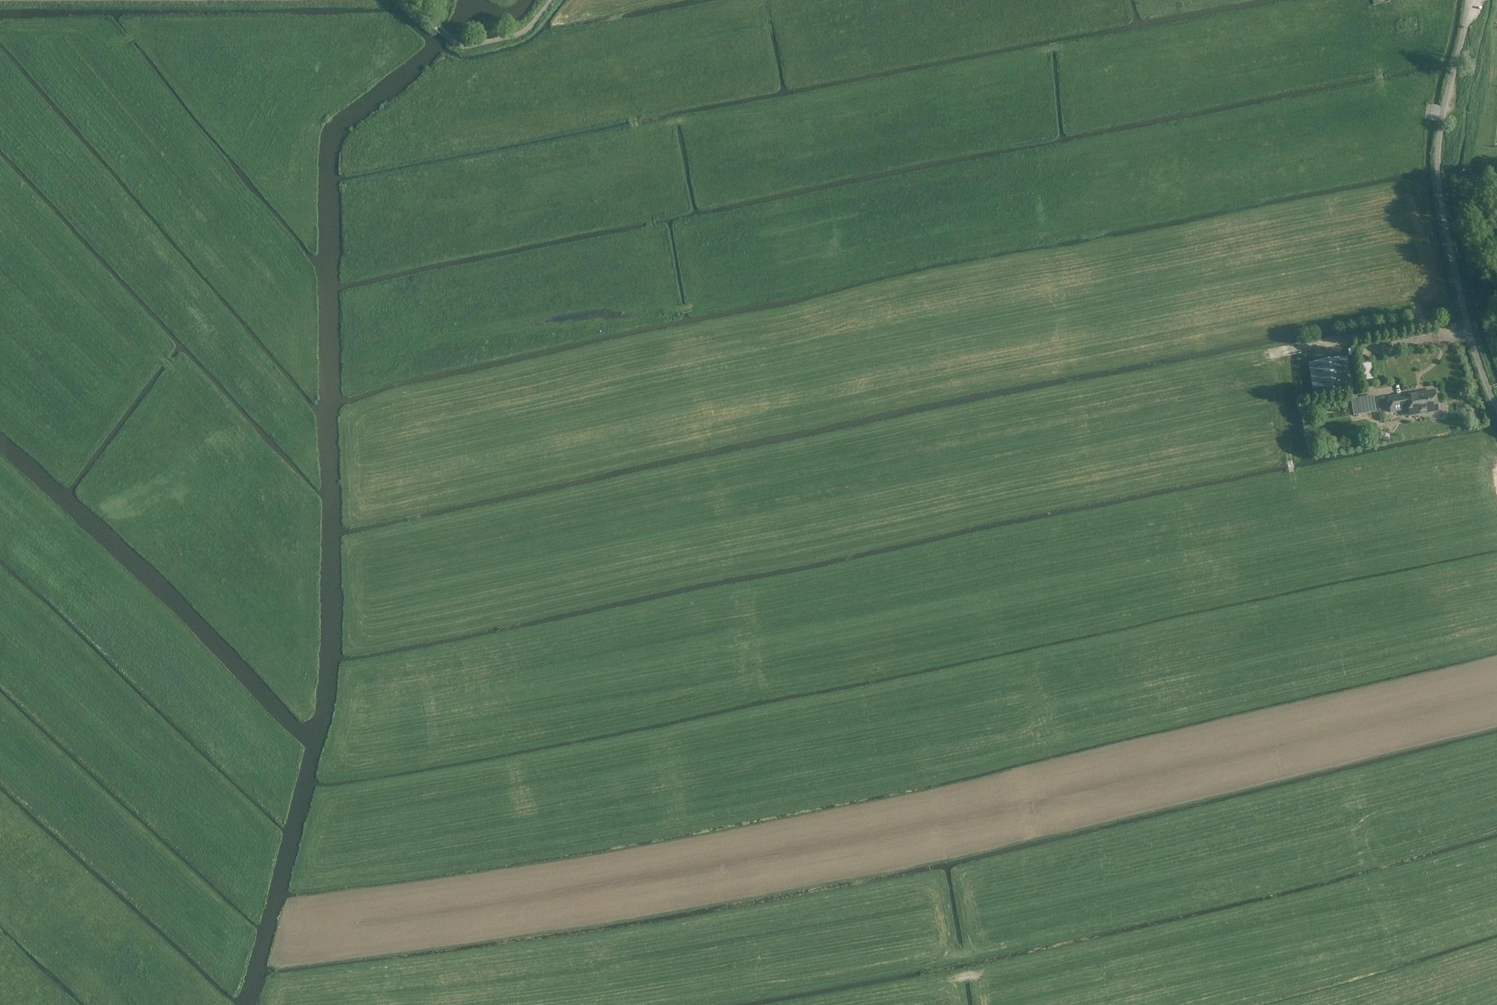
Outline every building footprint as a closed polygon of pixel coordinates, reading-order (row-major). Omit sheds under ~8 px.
[(1311,363),(1316,397),(1351,391),(1345,358),(1311,363)] [(1410,413),(1419,412),(1419,413),(1438,410),(1435,392),(1425,394),(1425,395),(1417,396),(1417,395),(1408,397),(1407,395),(1389,398),(1391,413),(1392,413),(1392,412),(1409,409),(1410,413)] [(1360,415),(1376,412),(1373,396),(1357,399),(1360,415)]
